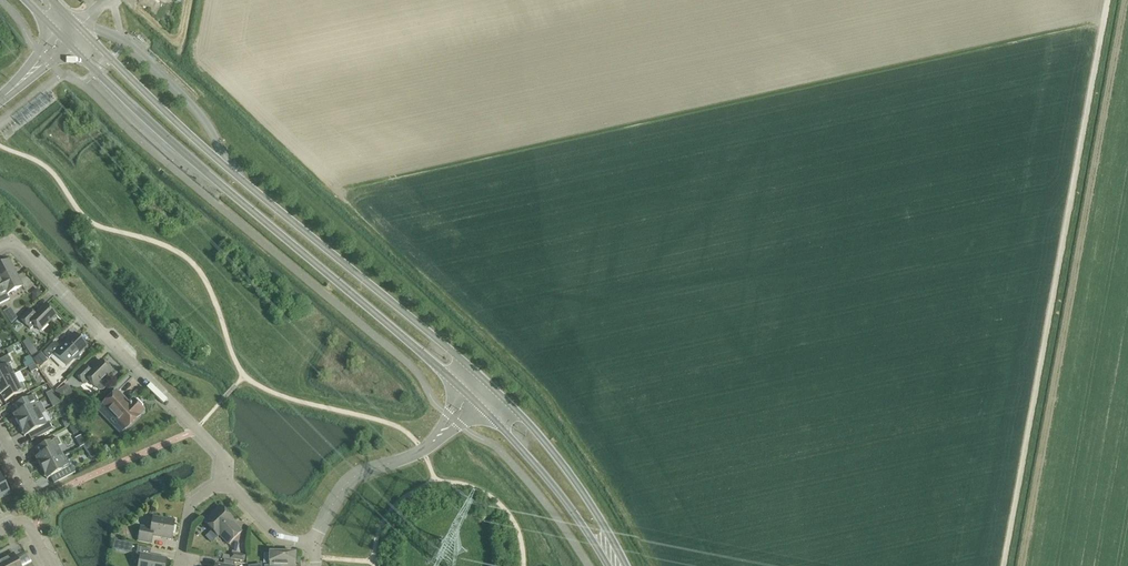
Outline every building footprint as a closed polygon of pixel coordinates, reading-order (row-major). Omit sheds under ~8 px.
[(10,300),(7,295),(23,287),(9,261),(0,266),(0,305),(10,300)] [(37,290),(32,294),(37,300),(42,295),(37,290)] [(30,311),(20,321),(27,328),(27,327),(31,330),(34,327),(39,332),(56,316),(46,305),(35,315),(30,311)] [(18,323),(12,328),(19,336),(25,330),(18,323)] [(66,368),(73,361),(79,361),(79,355),(87,347),(74,335),(61,348),(55,343),(44,354),(49,359),(54,355),(66,368)] [(34,346),(27,350),(32,357),(38,353),(34,346)] [(43,355),(35,362),(40,368),(48,361),(43,355)] [(15,375),(9,365),(12,364),(8,356),(0,361),(0,383),(15,375)] [(86,367),(75,377),(84,386),(85,386),(89,382),(95,389),(96,387),(99,391),(101,391),(103,391),(106,388),(107,386),(106,384),(103,380),(112,372),(101,361),(90,372),(86,367)] [(34,365),(28,368),(31,373),(37,370),(34,365)] [(1,396),(5,403),(26,391),(22,384),(20,385),(15,375),(0,383),(0,397),(1,396)] [(62,390),(55,393),(59,399),(65,396),(62,390)] [(116,393),(103,406),(126,430),(140,417),(139,416),(144,412),(141,409),(140,408),(135,403),(133,401),(129,405),(116,393)] [(13,416),(19,427),(32,420),(42,414),(36,404),(39,403),(35,396),(13,407),(16,414),(13,416)] [(19,427),(25,437),(28,436),(31,442),(53,431),(49,423),(47,425),(42,414),(32,420),(19,427)] [(65,420),(64,421),(67,427),(68,427),(73,424),(70,418),(65,420)] [(74,425),(69,428),(74,436),(79,432),(74,425)] [(35,458),(41,469),(64,457),(59,447),(61,446),(57,439),(35,450),(39,456),(35,458)] [(89,444),(83,447),(86,454),(92,450),(89,444)] [(47,480),(50,478),(54,485),(76,473),(72,466),(70,467),(64,457),(41,469),(47,480)] [(11,494),(0,474),(0,500),(11,494)] [(220,534),(229,544),(240,533),(231,523),(232,522),(220,509),(206,523),(218,536),(220,534)] [(175,522),(153,518),(151,529),(140,527),(137,542),(152,545),(153,537),(172,540),(175,522)] [(126,543),(124,553),(131,554),(133,545),(126,543)] [(140,556),(138,565),(165,565),(166,560),(150,557),(151,550),(138,548),(136,555),(140,556)] [(3,559),(7,565),(20,565),(18,561),(14,554),(3,559)] [(295,555),(270,554),(269,565),(295,565),(295,555)]
